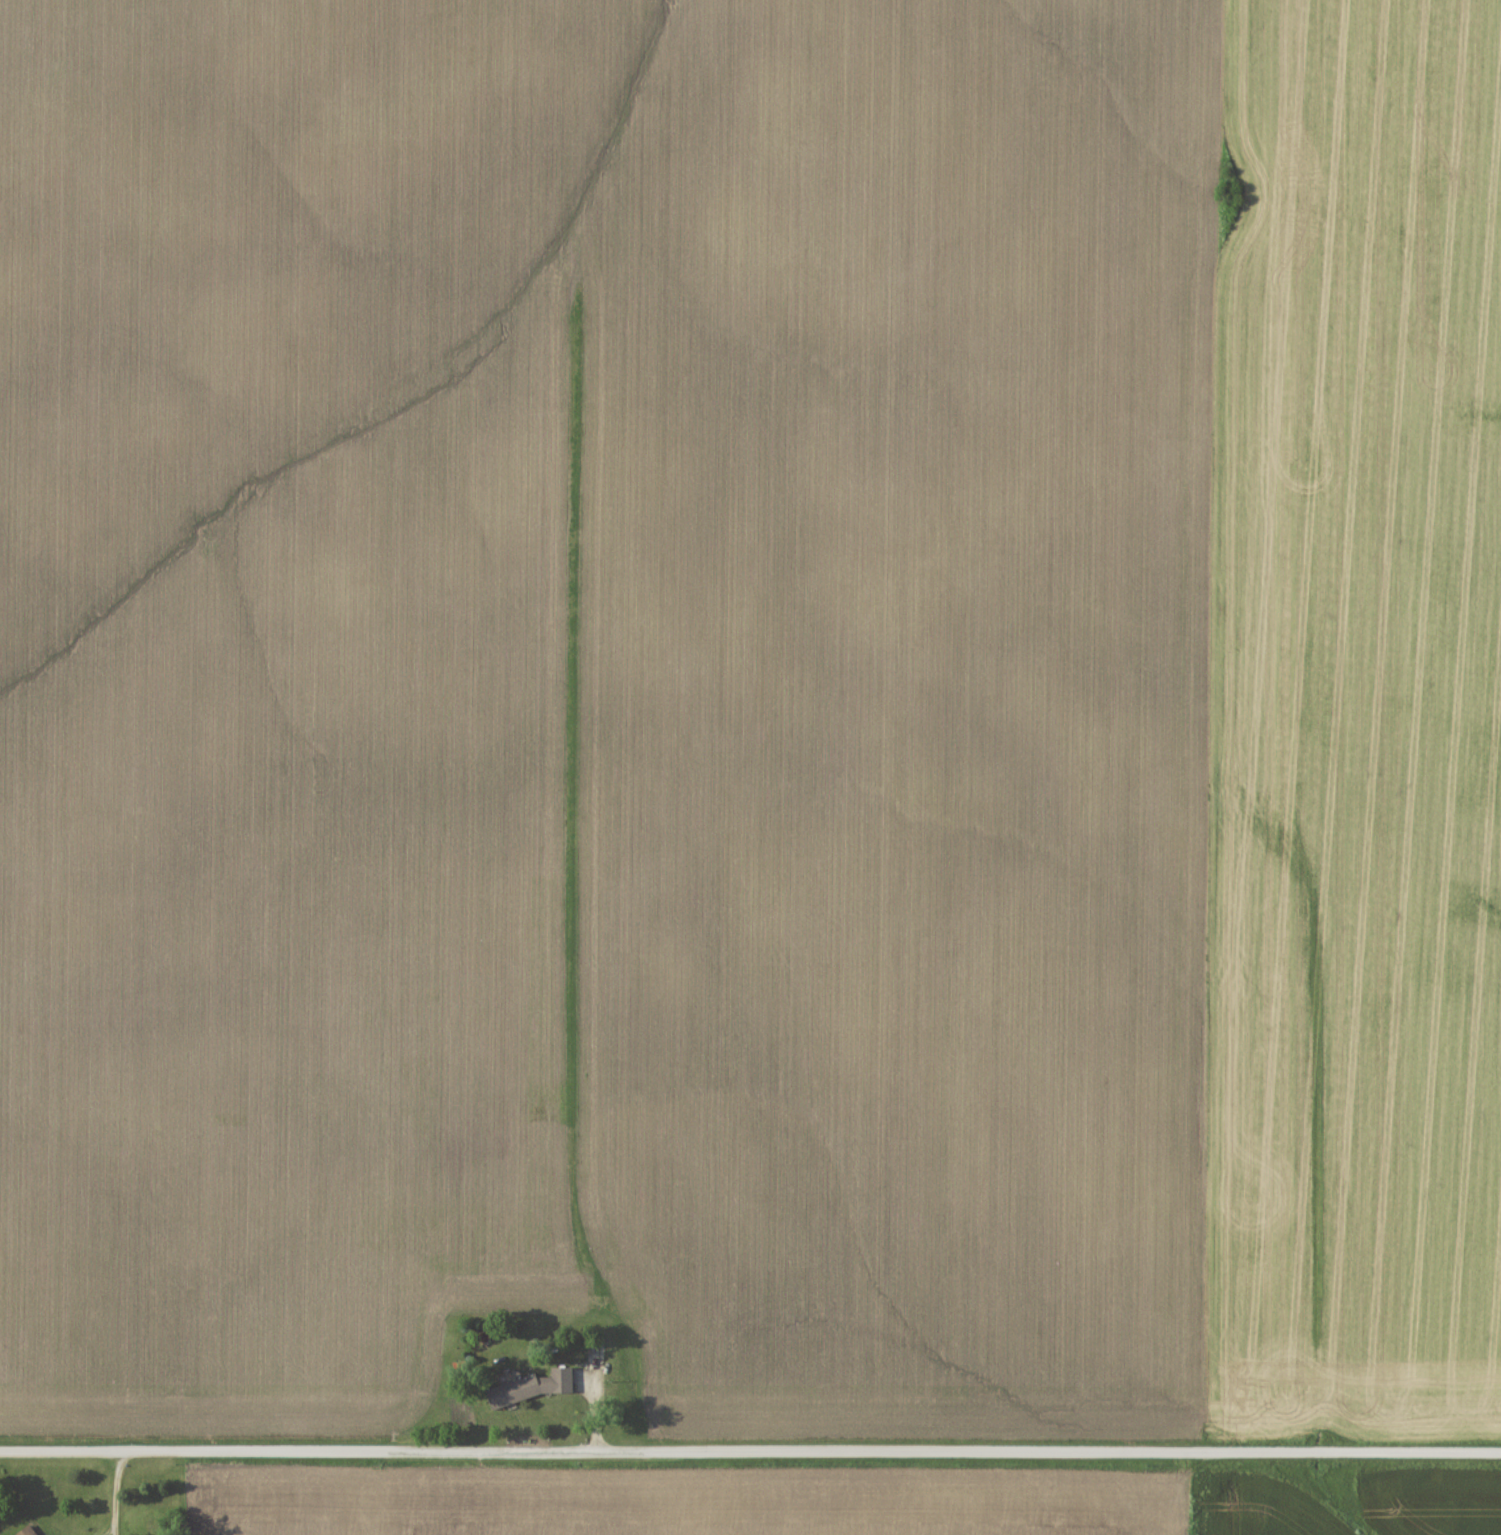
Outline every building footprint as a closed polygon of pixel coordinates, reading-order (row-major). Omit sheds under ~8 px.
[(33,1525),(17,1534),(39,1534),(33,1525)]
